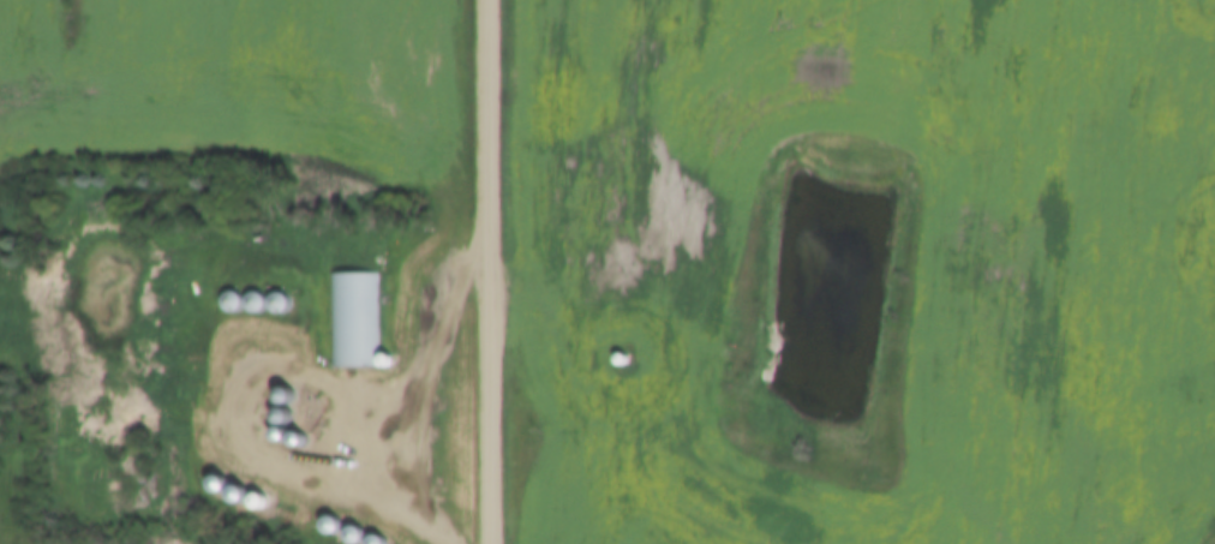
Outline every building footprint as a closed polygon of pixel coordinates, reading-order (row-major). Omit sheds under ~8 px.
[(325,265),(372,261),(381,351),(334,355),(325,265)] [(233,305),(239,304),(243,299),(244,294),(243,288),(239,285),(233,283),(228,285),(225,288),(222,294),(225,299),(228,304),(233,305)] [(257,306),(262,304),(267,300),(268,295),(267,289),(262,286),(257,283),(251,286),(247,289),(246,294),(247,300),(251,304),(257,306)] [(281,306),(286,305),(289,301),(292,295),(289,291),(286,286),(281,285),(275,286),(271,291),(270,295),(271,301),(275,305),(281,306)] [(630,353),(634,352),(636,349),(636,346),(634,342),(632,341),(628,342),(626,345),(626,348),(628,352),(630,353)] [(301,390),(305,389),(309,385),(310,382),(309,377),(305,373),(301,372),(297,373),(294,377),(293,382),(294,385),(297,389),(301,390)] [(303,407),(307,406),(311,403),(311,399),(311,394),(307,391),(303,390),(299,391),(295,394),(294,399),(295,402),(299,406),(303,407)] [(304,425),(309,424),(312,420),(312,417),(312,412),(309,408),(304,407),(300,408),(297,412),(295,416),(297,420),(300,424),(304,425)] [(323,429),(328,428),(330,424),(331,420),(330,416),(328,413),(323,412),(319,413),(316,416),(315,420),(316,424),(319,428),(323,429)] [(253,471),(258,470),(261,467),(262,462),(261,459),(258,455),(253,454),(250,455),(246,458),(245,462),(246,466),(249,470),(253,471)] [(275,480),(280,479),(282,476),(283,472),(282,467),(280,464),(275,462),(271,464),(268,467),(267,471),(268,476),(271,479),(275,480)] [(294,488),(299,486),(303,483),(304,479),(303,474),(299,471),(295,470),(291,471),(287,474),(286,478),(287,483),(291,486),(294,488)] [(373,508),(378,507),(381,504),(382,500),(381,496),(378,492),(373,491),(370,492),(366,496),(365,500),(366,504),(370,507),(373,508)] [(399,518),(403,516),(406,513),(407,509),(406,504),(403,502),(399,501),(395,502),(391,504),(390,509),(391,513),(395,516),(399,518)] [(423,526),(427,525),(431,521),(432,518),(431,513),(427,510),(424,509),(419,510),(415,513),(414,518),(415,521),(419,525),(423,526)]
